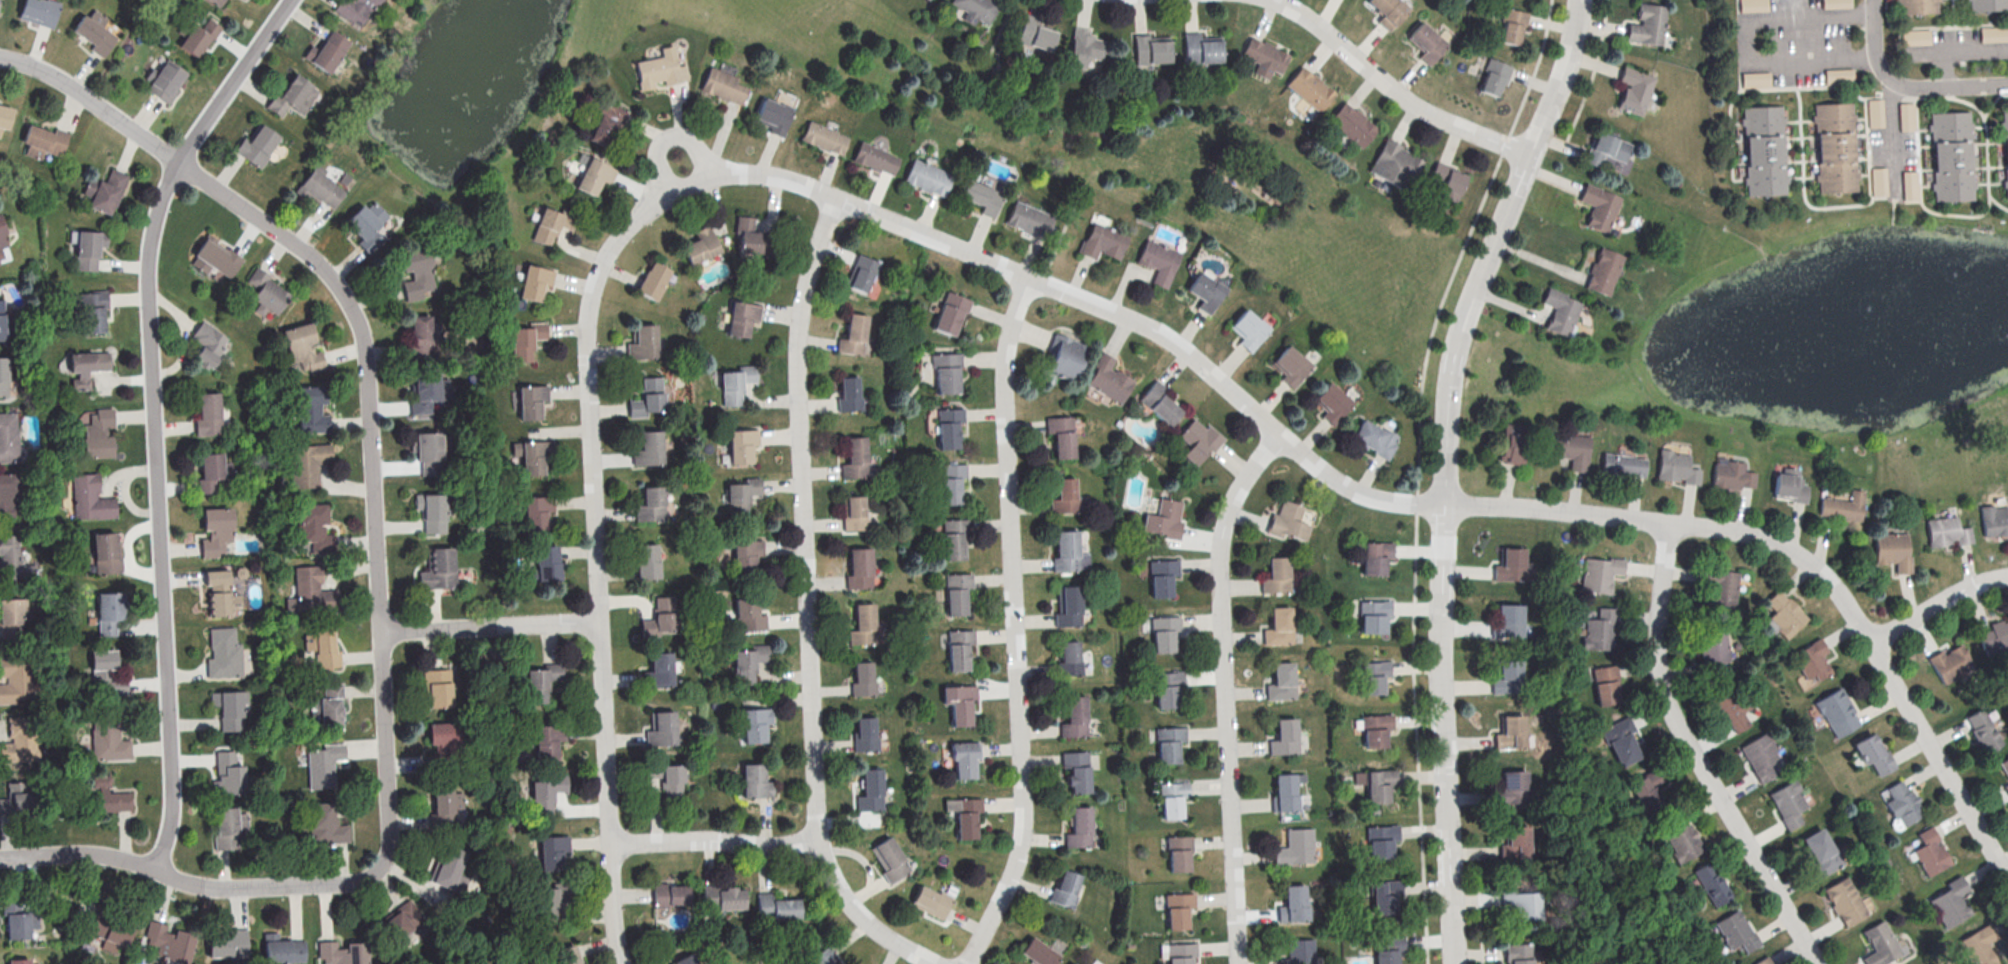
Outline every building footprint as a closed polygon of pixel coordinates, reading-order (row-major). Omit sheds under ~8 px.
[(60,1),(55,0),(23,0),(19,19),(54,27),(60,1)] [(336,11),(362,27),(378,0),(343,0),(336,11)] [(975,18),(988,25),(1000,1),(999,0),(951,0),(949,4),(975,18)] [(1377,20),(1389,31),(1408,9),(1398,0),(1366,0),(1382,15),(1377,20)] [(1740,11),(1768,10),(1768,0),(1739,0),(1740,11)] [(1851,7),(1851,0),(1823,0),(1823,8),(1851,7)] [(1896,15),(1896,0),(1935,0),(1935,14),(1896,15)] [(1969,12),(1968,0),(2006,0),(2007,11),(1969,12)] [(1626,40),(1662,44),(1667,6),(1637,2),(1635,22),(1628,21),(1626,40)] [(1520,45),(1527,12),(1504,7),(1501,21),(1504,21),(1500,41),(1520,45)] [(93,44),(91,49),(103,57),(117,36),(102,26),(108,18),(94,9),(89,17),(83,13),(72,30),(93,44)] [(1051,51),(1057,31),(1038,25),(1040,17),(1025,13),(1017,41),(1051,51)] [(201,28),(193,23),(179,45),(199,58),(220,25),(208,17),(201,28)] [(1424,50),(1419,56),(1430,65),(1448,43),(1421,20),(1407,37),(1424,50)] [(1069,66),(1085,68),(1086,57),(1103,59),(1105,37),(1089,36),(1090,28),(1073,27),(1069,66)] [(1994,27),(1980,27),(1981,41),(2007,41),(2007,30),(1994,30),(1994,27)] [(351,41),(333,29),(319,49),(312,44),(303,56),(328,74),(351,41)] [(1930,29),(1903,29),(1903,45),(1931,44),(1930,29)] [(1221,39),(1199,40),(1199,32),(1184,33),(1185,63),(1222,62),(1221,39)] [(1171,63),(1170,36),(1148,37),(1148,34),(1135,34),(1136,64),(1171,63)] [(1241,55),(1281,72),(1289,53),(1250,36),(1241,55)] [(635,61),(640,90),(655,87),(654,82),(663,80),(664,84),(689,80),(686,64),(677,65),(674,45),(660,47),(662,56),(635,61)] [(189,73),(167,57),(146,88),(168,103),(189,73)] [(1500,97),(1511,65),(1491,57),(1479,89),(1500,97)] [(1301,65),(1286,85),(1320,111),(1335,91),(1301,65)] [(1641,115),(1654,77),(1623,66),(1619,80),(1632,85),(1627,98),(1621,96),(1617,107),(1641,115)] [(708,68),(736,79),(734,84),(746,89),(739,107),(709,95),(708,96),(698,92),(708,68)] [(1771,71),(1742,72),(1742,87),(1771,86),(1771,71)] [(281,116),(288,105),(308,118),(325,91),(295,72),(280,95),(275,92),(266,106),(281,116)] [(784,137),(793,106),(762,98),(755,122),(770,126),(768,132),(784,137)] [(1884,98),(1869,99),(1870,127),(1885,126),(1884,98)] [(619,130),(627,111),(604,101),(588,138),(606,146),(613,128),(619,130)] [(1377,129),(1345,101),(1329,119),(1360,148),(1377,129)] [(0,103),(0,135),(2,128),(8,129),(13,106),(0,103)] [(1851,103),(1855,192),(1816,194),(1813,105),(1851,103)] [(1780,107),(1784,195),(1745,197),(1742,109),(1780,107)] [(1999,111),(2007,111),(2007,201),(2003,201),(1999,111)] [(1929,115),(1967,113),(1970,202),(1933,204),(1929,115)] [(234,150),(258,168),(281,138),(260,122),(247,139),(244,136),(234,150)] [(808,122),(836,133),(835,135),(847,139),(840,157),(826,152),(825,154),(815,149),(815,147),(812,146),(812,147),(799,142),(808,122)] [(53,132),(28,124),(22,142),(28,144),(24,154),(41,159),(44,151),(61,156),(69,132),(54,128),(53,132)] [(1631,144),(1596,131),(1584,163),(1606,171),(1611,157),(1624,162),(1631,144)] [(1407,191),(1424,158),(1386,138),(1369,171),(1407,191)] [(858,142),(899,159),(889,182),(859,169),(858,171),(848,167),(858,142)] [(617,169),(588,156),(575,187),(595,196),(602,180),(610,183),(617,169)] [(911,160),(951,176),(942,199),(912,187),(911,188),(901,184),(911,160)] [(346,191),(324,175),(328,170),(316,162),(297,189),(309,197),(311,193),(333,208),(346,191)] [(1458,201),(1466,172),(1436,162),(1431,177),(1443,181),(1439,195),(1458,201)] [(113,215),(127,174),(110,168),(105,183),(88,178),(82,194),(91,197),(87,207),(113,215)] [(1873,195),(1887,195),(1886,175),(1878,176),(1877,170),(1872,171),(1873,195)] [(1919,170),(1903,171),(1904,200),(1920,199),(1919,170)] [(1003,192),(966,178),(959,197),(983,205),(980,213),(994,218),(1003,192)] [(1580,201),(1592,204),(1586,226),(1609,232),(1620,194),(1584,184),(1580,201)] [(369,254),(385,239),(376,229),(389,216),(375,200),(367,207),(363,203),(345,220),(362,238),(358,242),(369,254)] [(1013,201),(1054,218),(1044,241),(1014,229),(1014,230),(1004,226),(1013,201)] [(532,239),(552,245),(557,229),(571,233),(577,214),(561,208),(559,212),(543,206),(532,239)] [(6,262),(2,247),(9,245),(0,215),(0,264),(6,262)] [(738,252),(767,253),(768,232),(753,231),(754,216),(736,216),(735,231),(739,231),(738,252)] [(1091,223),(1127,238),(1117,262),(1099,255),(1101,252),(1097,251),(1093,261),(1078,255),(1091,223)] [(688,264),(720,252),(710,224),(694,230),(697,239),(681,244),(688,264)] [(76,270),(98,270),(99,246),(108,246),(108,231),(77,230),(76,270)] [(205,237),(241,261),(230,278),(221,273),(218,281),(192,264),(197,256),(194,254),(205,237)] [(1144,241),(1179,255),(1164,290),(1149,284),(1155,271),(1150,269),(1149,270),(1134,264),(1144,241)] [(428,246),(399,251),(403,271),(411,270),(412,279),(402,281),(405,298),(436,293),(428,246)] [(1624,256),(1601,246),(1584,286),(1607,295),(1624,256)] [(845,285),(868,293),(879,261),(857,253),(845,285)] [(671,269),(651,259),(635,291),(656,301),(671,269)] [(519,297),(542,302),(546,285),(552,286),(555,270),(526,264),(519,297)] [(262,315),(267,309),(275,315),(291,293),(255,267),(241,287),(260,301),(254,309),(262,315)] [(1196,307),(1208,315),(1225,288),(1197,271),(1186,290),(1201,299),(1196,307)] [(1568,336),(1581,299),(1546,288),(1541,303),(1553,306),(1545,329),(1568,336)] [(969,299),(947,290),(933,328),(955,336),(969,299)] [(107,292),(74,293),(74,308),(83,308),(84,333),(104,332),(104,308),(108,308),(107,292)] [(729,300),(724,334),(744,337),(747,318),(755,319),(757,304),(729,300)] [(1244,310),(1257,322),(1259,320),(1270,330),(1249,354),(1238,345),(1242,340),(1228,328),(1244,310)] [(868,315),(849,312),(845,338),(838,337),(836,351),(863,354),(868,315)] [(412,329),(398,329),(398,346),(408,345),(409,356),(437,355),(436,322),(431,322),(431,314),(411,315),(412,329)] [(193,358),(211,368),(229,337),(201,320),(191,337),(202,343),(193,358)] [(511,327),(512,361),(533,361),(533,339),(546,338),(546,321),(529,322),(529,327),(511,327)] [(282,329),(291,363),(300,360),(303,373),(325,368),(321,350),(313,352),(311,344),(315,343),(310,322),(282,329)] [(652,322),(654,357),(626,359),(625,342),(631,342),(630,323),(652,322)] [(1074,380),(1087,344),(1054,332),(1047,350),(1053,352),(1046,369),(1074,380)] [(1268,361),(1285,343),(1299,356),(1300,354),(1311,364),(1290,388),(1278,377),(1281,373),(1268,361)] [(110,370),(110,352),(69,353),(70,375),(71,375),(71,390),(89,389),(89,371),(110,370)] [(933,353),(935,394),(955,394),(954,366),(959,366),(958,352),(933,353)] [(1134,379),(1111,366),(1115,359),(1102,352),(1085,384),(1120,404),(1134,379)] [(8,396),(8,356),(0,356),(0,396),(8,396)] [(718,372),(719,406),(740,405),(739,387),(747,387),(747,371),(718,372)] [(410,414),(432,413),(431,399),(451,399),(450,376),(414,377),(415,401),(410,401),(410,414)] [(860,396),(860,411),(835,412),(834,397),(837,396),(837,377),(855,376),(856,396),(860,396)] [(660,377),(662,412),(634,413),(633,397),(639,397),(638,378),(660,377)] [(1162,393),(1166,388),(1156,380),(1139,398),(1168,426),(1182,412),(1162,393)] [(1322,415),(1333,425),(1354,403),(1330,380),(1314,398),(1326,410),(1322,415)] [(297,432),(329,432),(328,414),(321,414),(320,404),(324,404),(324,385),(297,386),(297,432)] [(549,400),(548,385),(518,386),(520,419),(541,418),(541,401),(549,400)] [(198,393),(199,417),(195,418),(196,435),(221,434),(220,392),(198,393)] [(113,408),(89,409),(90,423),(82,424),(83,458),(111,457),(110,426),(114,426),(113,408)] [(935,410),(937,451),(955,451),(954,423),(961,423),(961,409),(935,410)] [(18,460),(17,411),(0,412),(0,460),(18,460)] [(1043,418),(1069,417),(1071,459),(1053,459),(1051,433),(1044,433),(1043,418)] [(1198,467),(1221,438),(1194,417),(1179,436),(1190,444),(1183,455),(1198,467)] [(1389,458),(1399,436),(1362,418),(1351,440),(1389,458)] [(1500,462),(1522,463),(1523,424),(1502,423),(1500,462)] [(658,429),(660,465),(632,466),(631,449),(637,449),(636,431),(658,429)] [(726,430),(728,464),(748,463),(747,445),(756,444),(755,429),(726,430)] [(440,432),(415,432),(416,460),(421,459),(421,474),(441,473),(440,432)] [(1588,435),(1550,433),(1549,457),(1569,457),(1568,470),(1587,471),(1588,435)] [(841,435),(863,434),(865,477),(839,478),(839,463),(842,463),(841,435)] [(544,474),(543,441),(521,441),(522,475),(544,474)] [(318,487),(318,462),(331,462),(331,444),(290,445),(291,488),(318,487)] [(1656,448),(1652,479),(1675,481),(1676,478),(1679,478),(1679,483),(1695,485),(1697,468),(1685,467),(1686,454),(1669,452),(1669,449),(1656,448)] [(223,478),(223,453),(199,453),(200,493),(215,492),(215,478),(223,478)] [(1601,474),(1644,476),(1645,456),(1602,454),(1601,474)] [(1744,461),(1714,458),(1711,485),(1753,489),(1755,472),(1743,471),(1744,461)] [(234,478),(234,462),(224,462),(224,478),(234,478)] [(938,464),(939,506),(958,505),(957,478),(964,477),(963,463),(938,464)] [(1772,470),(1770,497),(1789,499),(1789,501),(1804,502),(1805,485),(1799,485),(1799,475),(1796,475),(1797,468),(1780,466),(1779,471),(1772,470)] [(72,473),(73,518),(116,517),(115,497),(99,498),(98,472),(72,473)] [(13,473),(0,473),(0,515),(14,515),(13,473)] [(1053,477),(1072,476),(1073,513),(1048,514),(1047,499),(1054,499),(1053,477)] [(724,483),(725,518),(746,517),(745,498),(753,498),(752,482),(724,483)] [(661,485),(663,520),(635,521),(634,505),(640,505),(639,486),(661,485)] [(1861,490),(1858,520),(1829,517),(1829,515),(1816,514),(1818,497),(1846,500),(1847,488),(1861,490)] [(418,493),(419,533),(446,532),(445,493),(418,493)] [(839,495),(840,531),(866,530),(865,516),(862,516),(861,494),(839,495)] [(523,496),(525,530),(548,529),(547,511),(554,511),(553,495),(523,496)] [(1143,530),(1165,533),(1164,538),(1181,539),(1183,519),(1180,519),(1181,500),(1159,498),(1158,514),(1145,513),(1143,530)] [(1304,506),(1283,499),(1277,515),(1273,513),(1266,532),(1285,538),(1286,535),(1305,541),(1310,525),(1299,521),(1304,506)] [(325,503),(297,504),(298,541),(311,541),(311,552),(334,551),(334,534),(326,534),(325,503)] [(202,556),(225,555),(225,541),(233,541),(232,507),(202,508),(203,530),(208,530),(209,538),(201,538),(202,556)] [(1970,526),(1958,527),(1957,516),(1927,519),(1929,545),(1956,543),(1972,542),(1970,526)] [(1860,518),(1847,517),(1846,531),(1860,531),(1860,518)] [(941,519),(943,561),(961,561),(960,533),(967,533),(967,518),(941,519)] [(1052,531),(1074,530),(1076,571),(1050,572),(1049,558),(1053,557),(1052,531)] [(1907,531),(1874,532),(1875,563),(1896,562),(1896,573),(1910,572),(1910,563),(1908,563),(1907,531)] [(120,573),(119,532),(93,532),(94,573),(120,573)] [(19,534),(0,535),(0,573),(0,577),(34,576),(34,564),(20,565),(19,534)] [(730,539),(732,573),(752,572),(751,554),(760,554),(759,538),(730,539)] [(1362,574),(1387,575),(1388,558),(1393,558),(1394,542),(1363,541),(1362,574)] [(637,579),(660,578),(658,543),(635,544),(637,579)] [(537,580),(560,579),(558,544),(535,545),(537,580)] [(845,547),(868,546),(870,589),(844,590),(843,575),(847,575),(845,547)] [(454,547),(428,548),(429,570),(418,571),(419,588),(455,587),(454,547)] [(1524,548),(1501,547),(1501,564),(1494,564),(1494,580),(1532,581),(1533,566),(1524,566),(1524,548)] [(1265,556),(1286,555),(1288,592),(1262,593),(1261,579),(1266,579),(1265,556)] [(1580,590),(1609,593),(1611,573),(1618,573),(1620,561),(1583,557),(1580,590)] [(1146,561),(1175,559),(1176,574),(1171,574),(1172,596),(1148,597),(1146,561)] [(294,566),(295,597),(285,598),(286,612),(336,610),(336,589),(318,590),(318,581),(322,581),(321,565),(294,566)] [(229,569),(204,570),(205,584),(208,584),(209,616),(232,615),(231,607),(240,606),(240,594),(230,595),(229,569)] [(944,575),(946,617),(964,616),(963,589),(970,589),(970,574),(944,575)] [(1055,585),(1077,584),(1079,626),(1053,627),(1052,612),(1056,612),(1055,585)] [(1785,641),(1808,617),(1778,588),(1765,601),(1775,611),(1765,622),(1785,641)] [(116,635),(115,620),(122,619),(121,591),(97,592),(98,635),(116,635)] [(642,636),(660,635),(660,631),(676,630),(675,594),(655,595),(656,619),(641,619),(642,636)] [(734,632),(732,597),(753,596),(753,615),(762,615),(762,630),(734,632)] [(24,636),(23,598),(0,599),(0,636),(24,636)] [(848,602),(871,600),(873,643),(847,645),(846,629),(850,629),(848,602)] [(1362,633),(1386,633),(1386,616),(1392,616),(1391,600),(1361,601),(1362,633)] [(1495,603),(1519,603),(1519,637),(1490,637),(1490,621),(1495,621),(1495,603)] [(1266,606),(1288,605),(1290,643),(1264,644),(1263,629),(1267,629),(1266,606)] [(1581,649),(1613,649),(1613,607),(1597,607),(1597,618),(1586,618),(1586,637),(1582,637),(1581,649)] [(1149,617),(1177,616),(1178,630),(1173,631),(1175,652),(1150,654),(1149,617)] [(317,669),(342,666),(340,650),(335,650),(332,625),(313,627),(314,633),(303,634),(305,651),(314,650),(317,669)] [(206,677),(242,676),(240,642),(235,643),(234,626),(209,627),(210,657),(205,658),(206,677)] [(946,630),(947,672),(966,671),(964,644),(972,643),(971,629),(946,630)] [(1698,634),(1703,674),(1718,672),(1717,662),(1729,661),(1725,631),(1698,634)] [(1061,675),(1081,674),(1080,640),(1060,641),(1061,675)] [(1792,655),(1807,678),(1814,674),(1818,681),(1832,672),(1822,655),(1828,650),(1824,643),(1816,648),(1812,642),(1792,655)] [(1942,683),(1968,670),(1963,661),(1969,658),(1961,643),(1943,653),(1941,650),(1928,657),(1942,683)] [(731,648),(732,683),(752,682),(752,663),(760,663),(759,647),(731,648)] [(90,650),(92,687),(110,686),(110,697),(128,696),(127,677),(111,678),(110,669),(116,669),(115,649),(90,650)] [(668,652),(670,687),(642,689),(641,672),(647,672),(646,653),(668,652)] [(17,702),(17,699),(28,699),(26,655),(0,656),(0,677),(6,676),(6,683),(0,683),(0,703),(17,702)] [(1495,660),(1519,659),(1519,693),(1490,694),(1490,678),(1495,678),(1495,660)] [(1384,694),(1361,695),(1359,661),(1388,660),(1389,675),(1383,676),(1384,694)] [(852,696),(876,695),(876,681),(873,681),(872,661),(854,661),(854,682),(851,682),(852,696)] [(1270,661),(1291,661),(1293,698),(1267,699),(1267,684),(1271,684),(1270,661)] [(451,706),(450,669),(424,669),(425,707),(451,706)] [(549,703),(548,669),(526,669),(527,703),(549,703)] [(1151,672),(1180,671),(1181,685),(1176,685),(1177,707),(1153,708),(1151,672)] [(1598,706),(1619,702),(1615,679),(1593,683),(1598,706)] [(342,682),(323,682),(323,697),(320,697),(319,728),(341,728),(342,682)] [(1708,697),(1730,735),(1753,721),(1732,683),(1708,697)] [(949,685),(950,727),(969,726),(968,699),(975,698),(974,684),(949,685)] [(1861,724),(1842,687),(1816,700),(1835,737),(1861,724)] [(220,731),(242,730),(241,690),(210,692),(210,705),(219,705),(220,731)] [(1061,695),(1083,694),(1085,736),(1059,737),(1058,722),(1062,722),(1061,695)] [(319,723),(318,699),(309,699),(310,723),(319,723)] [(740,708),(741,742),(762,741),(761,723),(769,722),(769,706),(740,708)] [(1963,718),(1985,754),(2003,743),(1981,706),(1963,718)] [(9,743),(4,743),(4,756),(45,756),(45,748),(37,749),(37,737),(28,738),(27,715),(13,715),(13,708),(0,709),(0,723),(8,723),(9,743)] [(671,709),(673,744),(645,745),(644,729),(650,729),(649,710),(671,709)] [(94,759),(130,758),(130,739),(119,739),(118,710),(93,710),(94,759)] [(1385,748),(1361,749),(1360,715),(1389,713),(1390,729),(1384,729),(1385,748)] [(853,716),(875,715),(877,751),(851,753),(851,737),(854,737),(853,716)] [(1499,715),(1522,715),(1523,749),(1493,749),(1493,734),(1499,733),(1499,715)] [(1273,717),(1295,716),(1296,753),(1270,754),(1270,739),(1274,739),(1273,717)] [(1596,729),(1618,767),(1641,754),(1620,716),(1596,729)] [(428,723),(429,744),(435,744),(435,758),(452,757),(452,744),(459,744),(458,722),(428,723)] [(558,758),(557,741),(565,740),(564,724),(535,725),(536,759),(558,758)] [(1153,728),(1182,727),(1183,741),(1178,742),(1180,763),(1155,765),(1153,728)] [(1879,775),(1893,769),(1875,732),(1855,741),(1865,762),(1872,759),(1879,775)] [(1737,746),(1758,784),(1782,771),(1761,733),(1737,746)] [(952,742),(953,784),(972,784),(971,756),(978,756),(977,741),(952,742)] [(345,759),(345,743),(322,744),(322,748),(307,749),(309,789),(334,788),(333,760),(345,759)] [(214,750),(215,793),(244,792),(243,764),(235,764),(235,750),(214,750)] [(1070,793),(1090,792),(1089,751),(1062,752),(1062,767),(1069,767),(1070,793)] [(1999,762),(2007,779),(2007,757),(1999,762)] [(764,763),(743,763),(743,797),(772,797),(772,780),(765,780),(764,763)] [(663,764),(663,799),(684,798),(683,764),(663,764)] [(857,769),(879,768),(882,811),(856,812),(855,797),(859,796),(857,769)] [(1388,803),(1364,803),(1363,769),(1393,769),(1393,784),(1387,784),(1388,803)] [(1500,770),(1524,770),(1524,804),(1495,804),(1495,788),(1500,788),(1500,770)] [(1272,772),(1294,772),(1295,809),(1269,810),(1269,795),(1273,795),(1272,772)] [(1883,792),(1903,827),(1923,815),(1912,795),(1923,789),(1914,774),(1883,792)] [(131,810),(130,792),(110,792),(109,775),(92,776),(92,790),(92,811),(131,810)] [(554,814),(554,792),(568,791),(568,775),(532,776),(533,815),(554,814)] [(1766,793),(1787,831),(1811,818),(1790,780),(1766,793)] [(1157,783),(1186,781),(1187,796),(1182,796),(1183,818),(1159,819),(1157,783)] [(434,814),(430,814),(431,826),(455,825),(454,806),(464,806),(463,792),(453,792),(453,786),(433,786),(434,814)] [(28,816),(27,795),(0,795),(0,817),(28,816)] [(954,799),(955,841),(974,840),(972,812),(980,812),(979,798),(954,799)] [(350,841),(349,824),(336,824),(335,802),(310,803),(311,842),(350,841)] [(1068,806),(1088,805),(1089,847),(1064,848),(1063,833),(1070,833),(1068,806)] [(215,808),(216,850),(238,850),(237,807),(215,808)] [(1657,825),(1678,862),(1701,849),(1680,811),(1657,825)] [(1389,858),(1366,859),(1365,825),(1394,824),(1395,840),(1389,840),(1389,858)] [(1915,833),(1921,843),(1910,850),(1927,878),(1951,864),(1939,843),(1936,845),(1934,842),(1938,839),(1930,824),(1915,833)] [(1503,825),(1527,825),(1527,859),(1498,859),(1498,844),(1504,843),(1503,825)] [(1795,839),(1816,877),(1840,864),(1818,826),(1795,839)] [(1284,828),(1310,827),(1311,862),(1272,863),(1272,847),(1285,847),(1284,828)] [(570,850),(570,835),(541,836),(542,870),(564,870),(563,850),(570,850)] [(912,870),(891,835),(871,847),(885,871),(883,872),(890,884),(912,870)] [(1164,837),(1189,836),(1190,850),(1186,850),(1187,872),(1166,873),(1164,837)] [(467,851),(446,844),(439,863),(433,861),(426,879),(464,893),(470,877),(459,874),(467,851)] [(1694,868),(1714,907),(1732,897),(1712,859),(1694,868)] [(1081,873),(1062,870),(1058,887),(1053,886),(1050,901),(1074,906),(1081,873)] [(1927,893),(1947,927),(1967,915),(1956,896),(1967,889),(1958,874),(1927,893)] [(1821,888),(1842,926),(1866,913),(1845,875),(1821,888)] [(1394,913),(1370,914),(1369,880),(1398,879),(1398,895),(1393,895),(1394,913)] [(540,888),(540,921),(560,921),(560,905),(568,905),(568,882),(554,883),(554,888),(540,888)] [(1281,883),(1303,882),(1304,919),(1278,920),(1278,906),(1282,905),(1281,883)] [(654,908),(670,908),(670,904),(689,904),(689,883),(654,884),(654,908)] [(703,909),(746,908),(745,888),(717,888),(717,883),(702,884),(703,909)] [(954,896),(941,891),(939,893),(920,884),(911,904),(943,919),(954,896)] [(1541,919),(1539,891),(1501,892),(1502,907),(1514,906),(1515,920),(1541,919)] [(758,892),(759,918),(801,917),(801,898),(772,899),(772,892),(758,892)] [(1162,893),(1191,892),(1192,906),(1187,907),(1189,929),(1164,930),(1162,893)] [(383,920),(397,940),(425,920),(411,900),(383,920)] [(1710,921),(1727,949),(1738,942),(1744,952),(1757,944),(1735,907),(1710,921)] [(7,939),(30,938),(30,928),(38,928),(38,912),(7,913),(7,939)] [(128,946),(134,926),(94,914),(85,943),(116,952),(118,943),(128,946)] [(1873,951),(1860,959),(1863,963),(1882,963),(1901,953),(1881,919),(1861,931),(1873,951)] [(195,935),(167,928),(168,924),(151,920),(143,954),(186,963),(188,963),(195,935)] [(1969,963),(1994,963),(1996,963),(1985,943),(1996,937),(1987,922),(1955,940),(1969,963)] [(248,956),(247,928),(229,929),(229,933),(207,934),(208,957),(248,956)] [(279,932),(264,932),(265,962),(305,961),(305,940),(289,940),(289,935),(279,936),(279,932)] [(1395,947),(1395,963),(1372,963),(1370,933),(1400,932),(1400,947),(1395,947)] [(1028,935),(1016,951),(1034,963),(1053,963),(1059,956),(1028,935)] [(1307,937),(1308,963),(1282,963),(1282,960),(1286,960),(1285,938),(1307,937)] [(321,963),(332,963),(334,963),(365,963),(363,941),(346,943),(346,947),(337,948),(336,940),(319,941),(321,963)] [(1190,956),(1190,963),(1166,963),(1165,943),(1194,941),(1195,956),(1190,956)] [(1529,943),(1530,963),(1507,963),(1507,961),(1502,962),(1502,943),(1529,943)] [(1763,955),(1746,963),(1768,963),(1763,955)]
